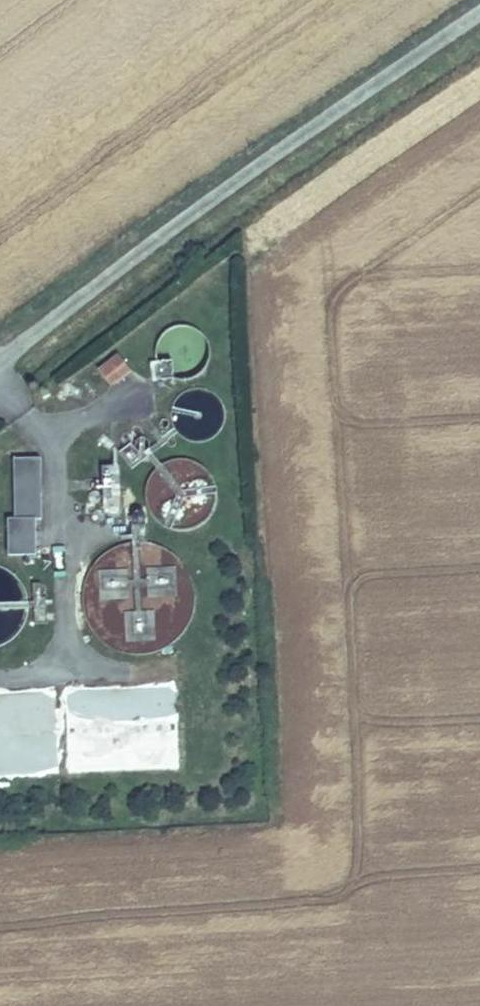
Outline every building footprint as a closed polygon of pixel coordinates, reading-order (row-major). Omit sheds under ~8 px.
[(97,376),(108,389),(129,372),(118,359),(97,376)] [(123,447),(126,467),(147,464),(145,444),(123,447)] [(42,556),(41,457),(12,457),(12,556),(42,556)] [(89,462),(92,506),(93,510),(98,513),(104,512),(108,509),(109,505),(107,461),(89,462)] [(166,754),(174,691),(173,686),(141,692),(119,689),(115,690),(105,688),(53,698),(87,702),(84,722),(76,723),(75,736),(124,743),(80,751),(78,770),(89,772),(121,766),(122,755),(145,758),(166,754)] [(51,772),(50,742),(23,742),(51,731),(44,716),(51,713),(44,695),(0,695),(0,772),(51,772)]
